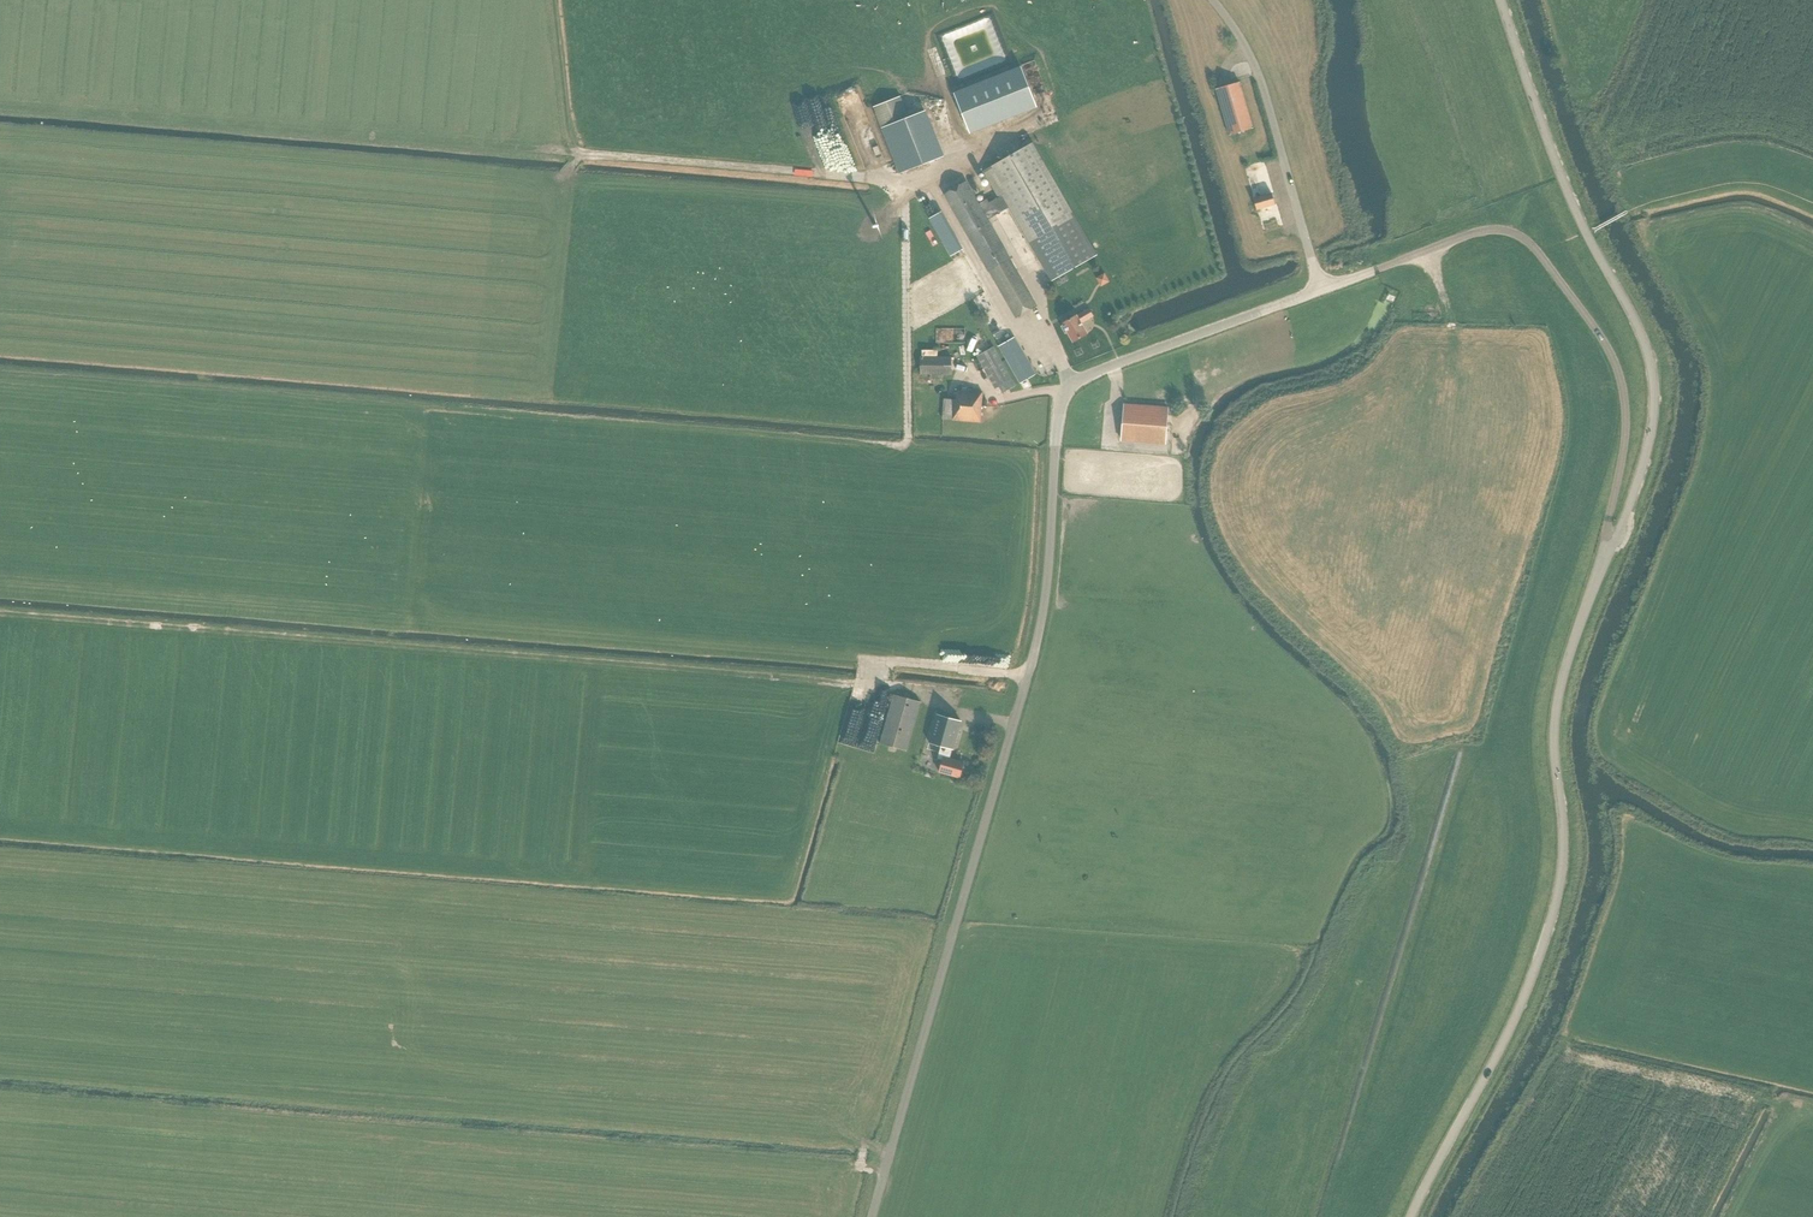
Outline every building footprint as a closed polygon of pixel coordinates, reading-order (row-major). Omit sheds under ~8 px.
[(943,86),(950,84),(945,65),(938,67),(943,86)] [(1000,70),(938,106),(959,143),(1022,108),(1000,70)] [(1229,135),(1253,128),(1239,82),(1216,89),(1229,135)] [(900,96),(873,107),(899,173),(937,158),(919,113),(908,117),(900,96)] [(965,181),(944,193),(1016,318),(1037,306),(987,220),(1009,207),(1050,280),(1096,254),(1033,143),(983,171),(998,197),(989,202),(987,199),(978,204),(965,181)] [(1256,209),(1275,204),(1272,193),(1253,198),(1256,209)] [(961,251),(939,213),(929,219),(950,257),(961,251)] [(1107,272),(1097,276),(1100,285),(1110,282),(1107,272)] [(1081,323),(1093,316),(1089,309),(1077,316),(1076,315),(1062,323),(1064,325),(1062,326),(1066,332),(1067,331),(1073,342),(1087,333),(1081,323)] [(939,339),(966,338),(966,326),(939,327),(939,339)] [(999,346),(1009,363),(1020,383),(1035,374),(1014,337),(999,346)] [(1015,385),(1004,366),(993,346),(976,355),(995,388),(999,386),(1003,392),(1015,385)] [(951,374),(950,357),(919,357),(920,380),(941,379),(941,374),(951,374)] [(982,392),(957,390),(956,400),(944,399),(943,419),(980,422),(982,392)] [(1165,444),(1168,408),(1124,404),(1121,440),(1165,444)] [(921,702),(893,694),(880,742),(907,750),(921,702)] [(943,759),(939,772),(960,778),(964,762),(949,758),(952,748),(953,749),(961,721),(937,714),(929,742),(941,745),(938,758),(943,759)]
